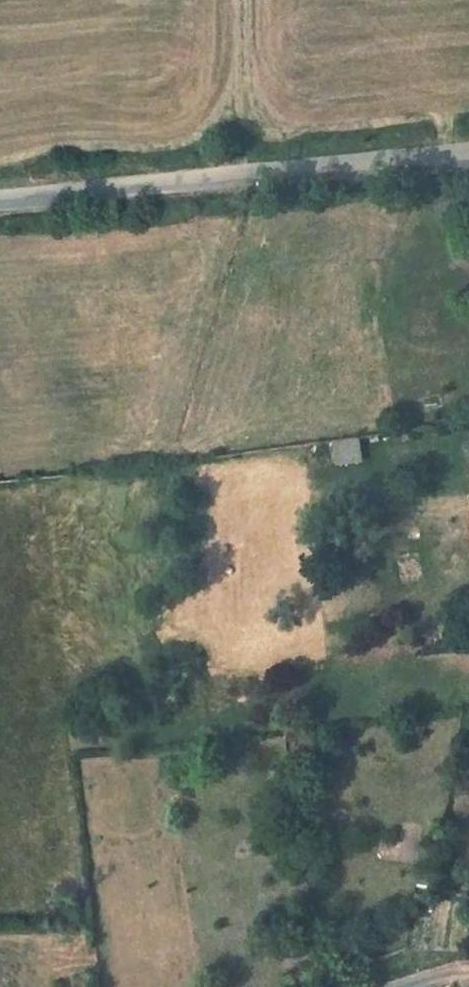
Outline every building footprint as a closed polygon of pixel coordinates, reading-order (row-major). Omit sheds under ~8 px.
[(358,436),(332,439),(335,464),(361,461),(358,436)]
